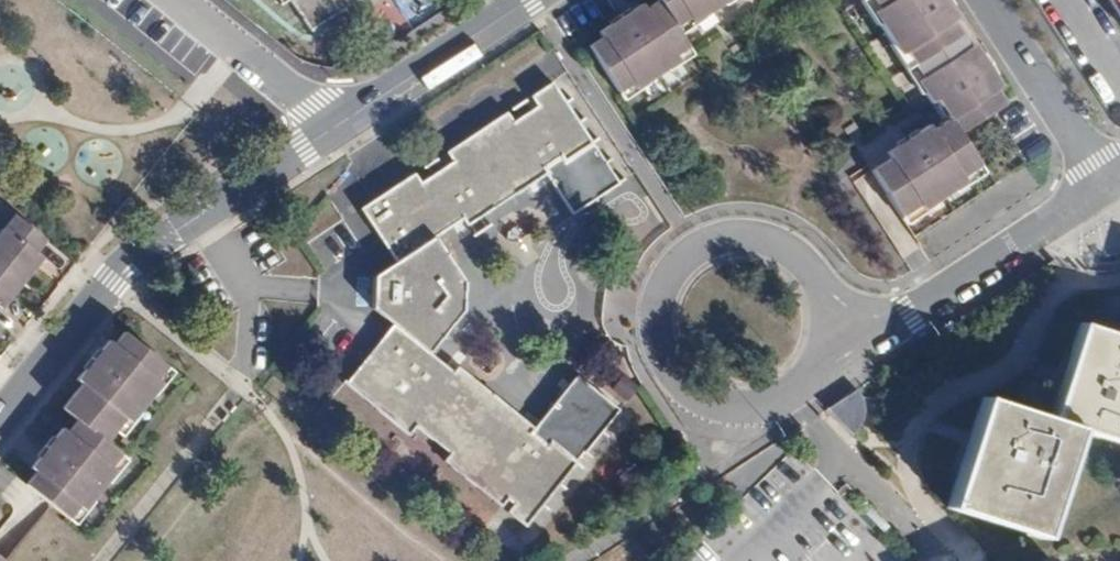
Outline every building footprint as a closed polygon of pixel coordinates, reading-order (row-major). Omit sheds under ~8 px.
[(278,21),(288,13),(311,46),(379,0),(263,0),(278,21)] [(646,8),(635,14),(629,5),(586,32),(592,41),(577,51),(606,96),(621,86),(625,93),(668,65),(664,60),(674,53),(661,32),(677,22),(682,30),(723,3),(720,0),(641,0),(646,8)] [(861,11),(854,16),(883,58),(889,54),(905,80),(900,83),(909,100),(916,96),(930,110),(918,118),(916,114),(852,155),(868,177),(884,200),(903,188),(908,196),(950,174),(944,164),(960,154),(939,121),(985,91),(926,0),(853,0),(861,11)] [(1113,35),(1119,31),(1119,0),(1089,0),(1113,35)] [(523,528),(574,466),(547,444),(545,447),(526,431),(528,428),(455,368),(451,373),(429,355),(466,310),(462,275),(439,240),(588,140),(550,85),(530,99),(535,106),(511,121),(506,113),(449,152),(454,160),(421,182),(416,174),(363,210),(399,263),(377,277),(376,309),(393,325),(347,382),(407,431),(412,425),(449,456),(444,462),(497,506),(502,500),(511,507),(506,513),(523,528)] [(13,285),(35,258),(30,253),(40,240),(9,215),(0,226),(0,274),(13,285)] [(13,285),(0,274),(0,300),(13,285)] [(1078,422),(1119,437),(1119,334),(1085,322),(1053,414),(988,393),(954,498),(1043,527),(1078,422)] [(63,403),(77,414),(70,424),(66,420),(33,462),(37,465),(27,478),(72,514),(82,501),(88,506),(121,464),(115,460),(123,450),(108,438),(128,414),(132,418),(164,379),(159,375),(170,362),(125,326),(114,339),(110,336),(79,374),(83,378),(63,403)] [(615,375),(603,403),(621,410),(633,383),(615,375)]
